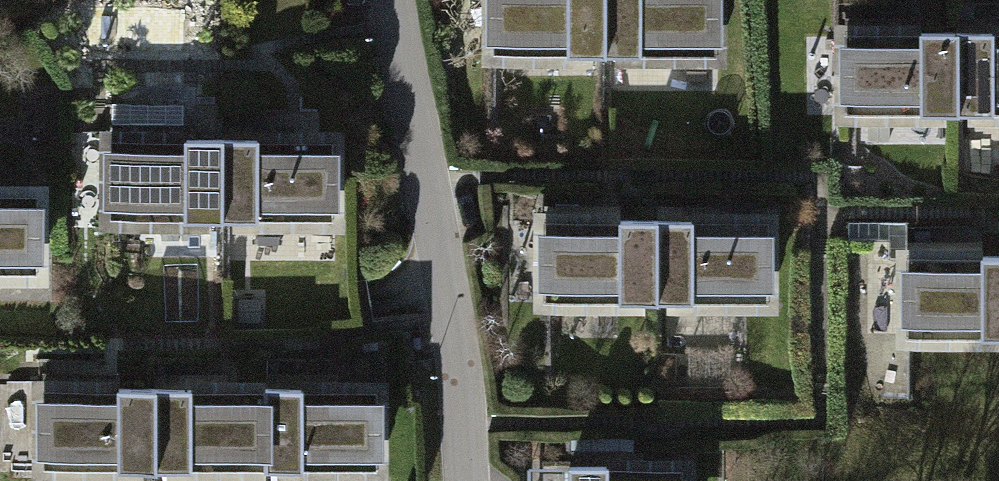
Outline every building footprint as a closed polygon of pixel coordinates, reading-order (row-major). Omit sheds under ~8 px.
[(499,43),(742,42),(742,0),(498,0),(499,43)] [(956,112),(956,32),(843,32),(843,112),(956,112)] [(956,32),(956,112),(998,112),(998,32),(956,32)] [(360,115),(232,117),(233,204),(361,202),(360,115)] [(122,205),(233,204),(232,117),(121,118),(122,205)] [(0,181),(0,269),(63,269),(63,181),(0,181)] [(791,202),(651,203),(652,288),(792,287),(791,202)] [(558,289),(652,288),(651,203),(558,203),(558,289)] [(906,257),(906,337),(998,337),(998,257),(906,257)] [(398,372),(268,374),(270,461),(400,459),(398,372)] [(159,376),(160,462),(270,461),(268,374),(159,376)] [(160,462),(159,376),(47,377),(48,464),(160,462)] [(584,455),(585,480),(712,480),(712,452),(584,455)]
